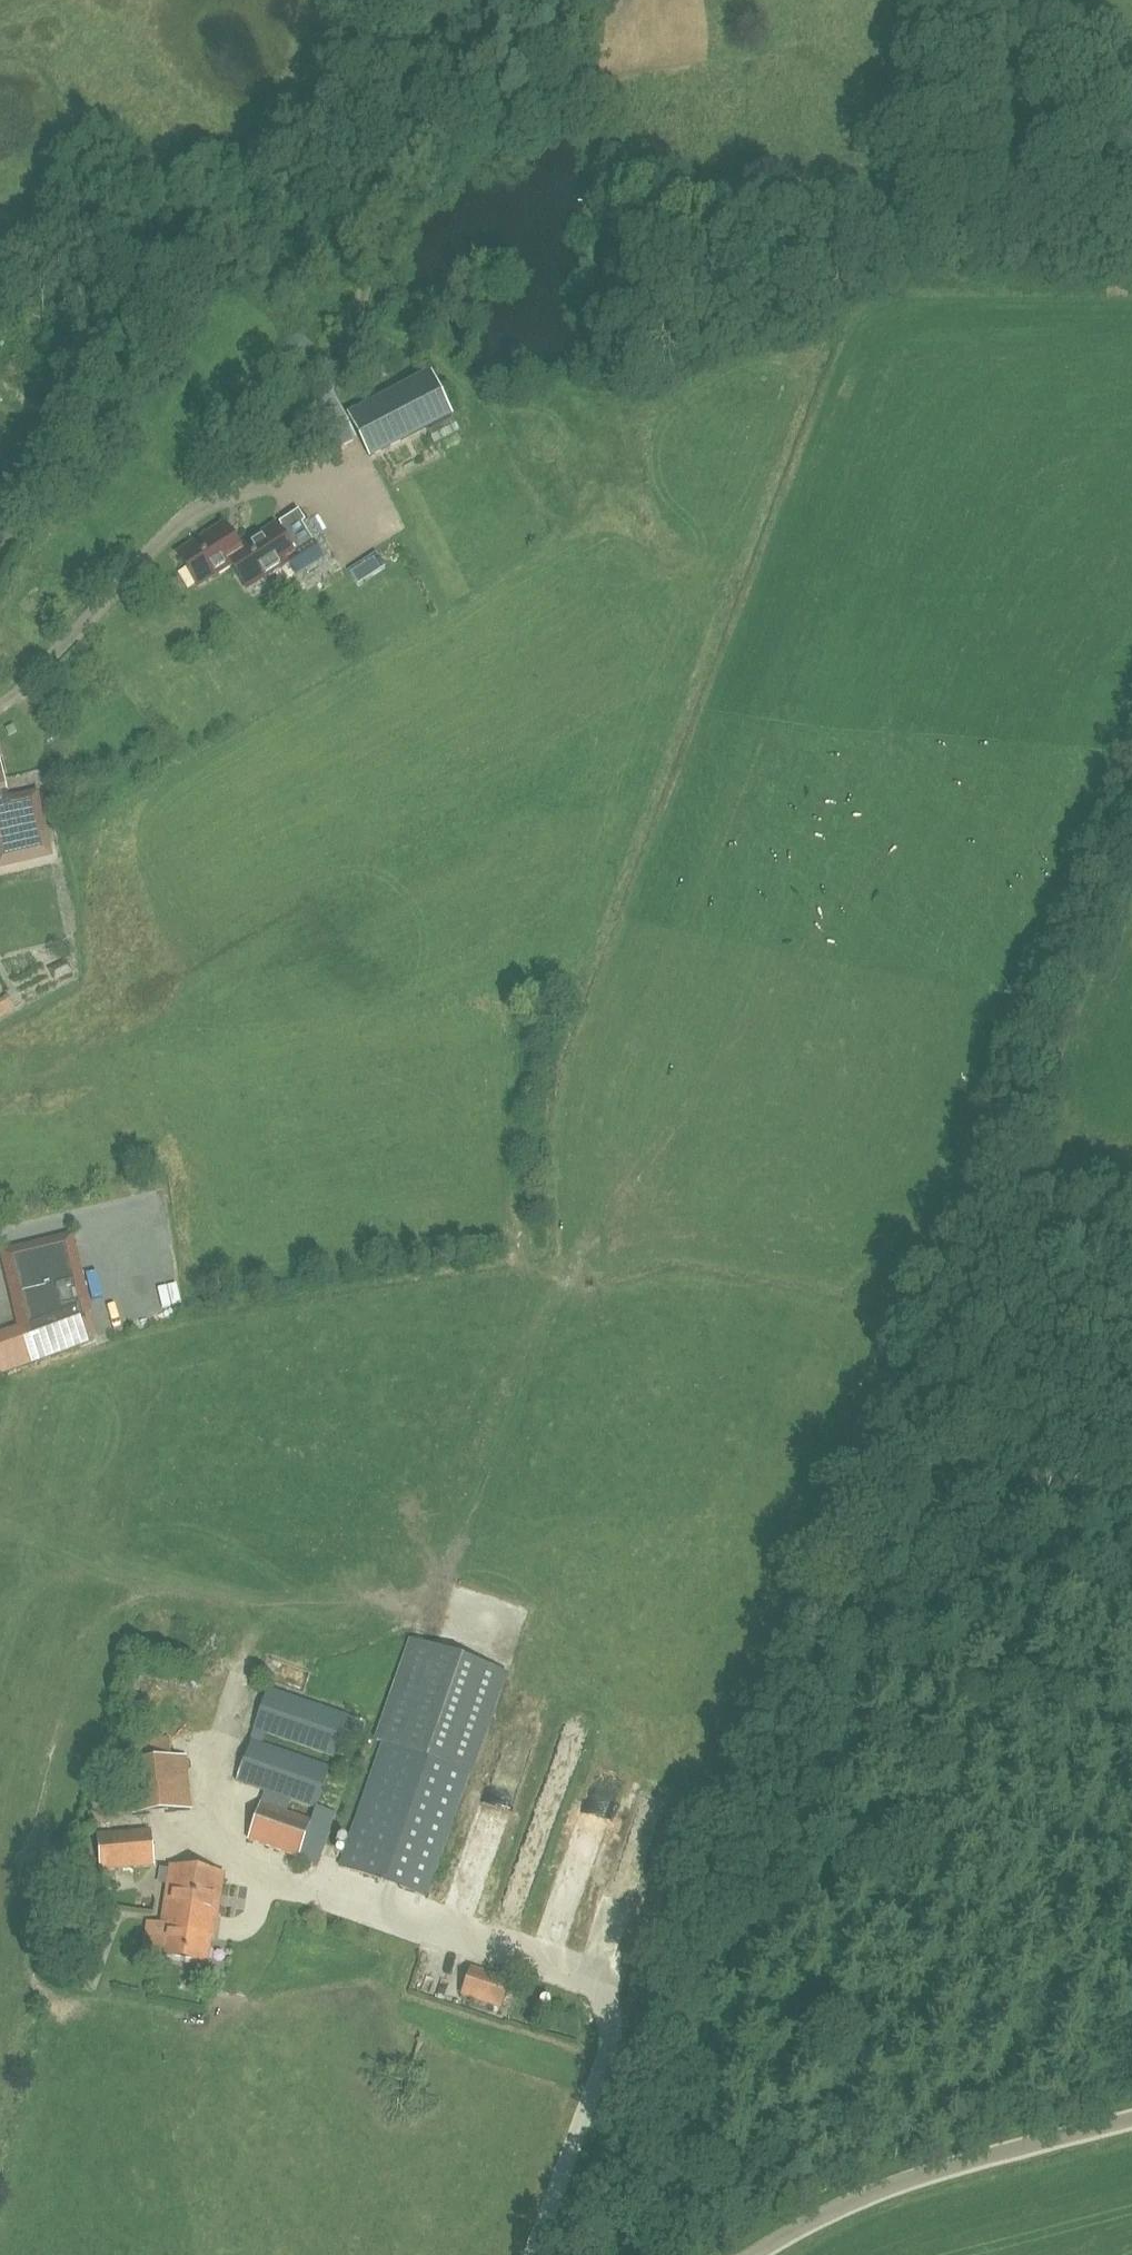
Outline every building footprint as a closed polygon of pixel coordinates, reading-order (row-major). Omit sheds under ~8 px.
[(451,415),(430,373),(348,414),(369,456),(451,415)] [(353,438),(330,389),(292,408),(315,456),(353,438)] [(238,549),(223,525),(177,554),(197,585),(230,564),(245,588),(287,561),(296,574),(321,558),(300,525),(304,522),(297,511),(278,523),(281,528),(277,530),(274,526),(261,534),(259,531),(255,533),(257,537),(238,549)] [(373,551),(347,570),(358,584),(384,565),(373,551)] [(50,856),(36,790),(7,796),(0,762),(0,866),(50,856)] [(13,1008),(7,999),(0,1003),(0,1016),(13,1008)] [(83,1342),(92,1338),(85,1315),(75,1319),(73,1312),(82,1310),(67,1245),(10,1260),(28,1329),(0,1339),(0,1372),(83,1342)] [(236,1782),(266,1791),(248,1839),(298,1858),(311,1819),(287,1810),(290,1800),(315,1808),(329,1767),(260,1744),(264,1733),(332,1756),(346,1715),(268,1689),(236,1782)] [(341,1867),(425,1896),(483,1728),(399,1699),(341,1867)] [(168,1734),(126,1737),(128,1762),(134,1816),(191,1810),(185,1756),(170,1758),(168,1734)] [(151,1830),(98,1834),(101,1870),(154,1866),(151,1830)] [(166,1906),(216,1914),(222,1873),(171,1866),(166,1906)] [(78,1883),(77,1901),(88,1902),(89,1884),(78,1883)] [(163,1926),(147,1923),(143,1953),(160,1955),(160,1957),(206,1964),(211,1937),(212,1937),(216,1914),(166,1906),(163,1926)] [(470,1969),(461,1995),(500,2008),(509,1982),(470,1969)]
